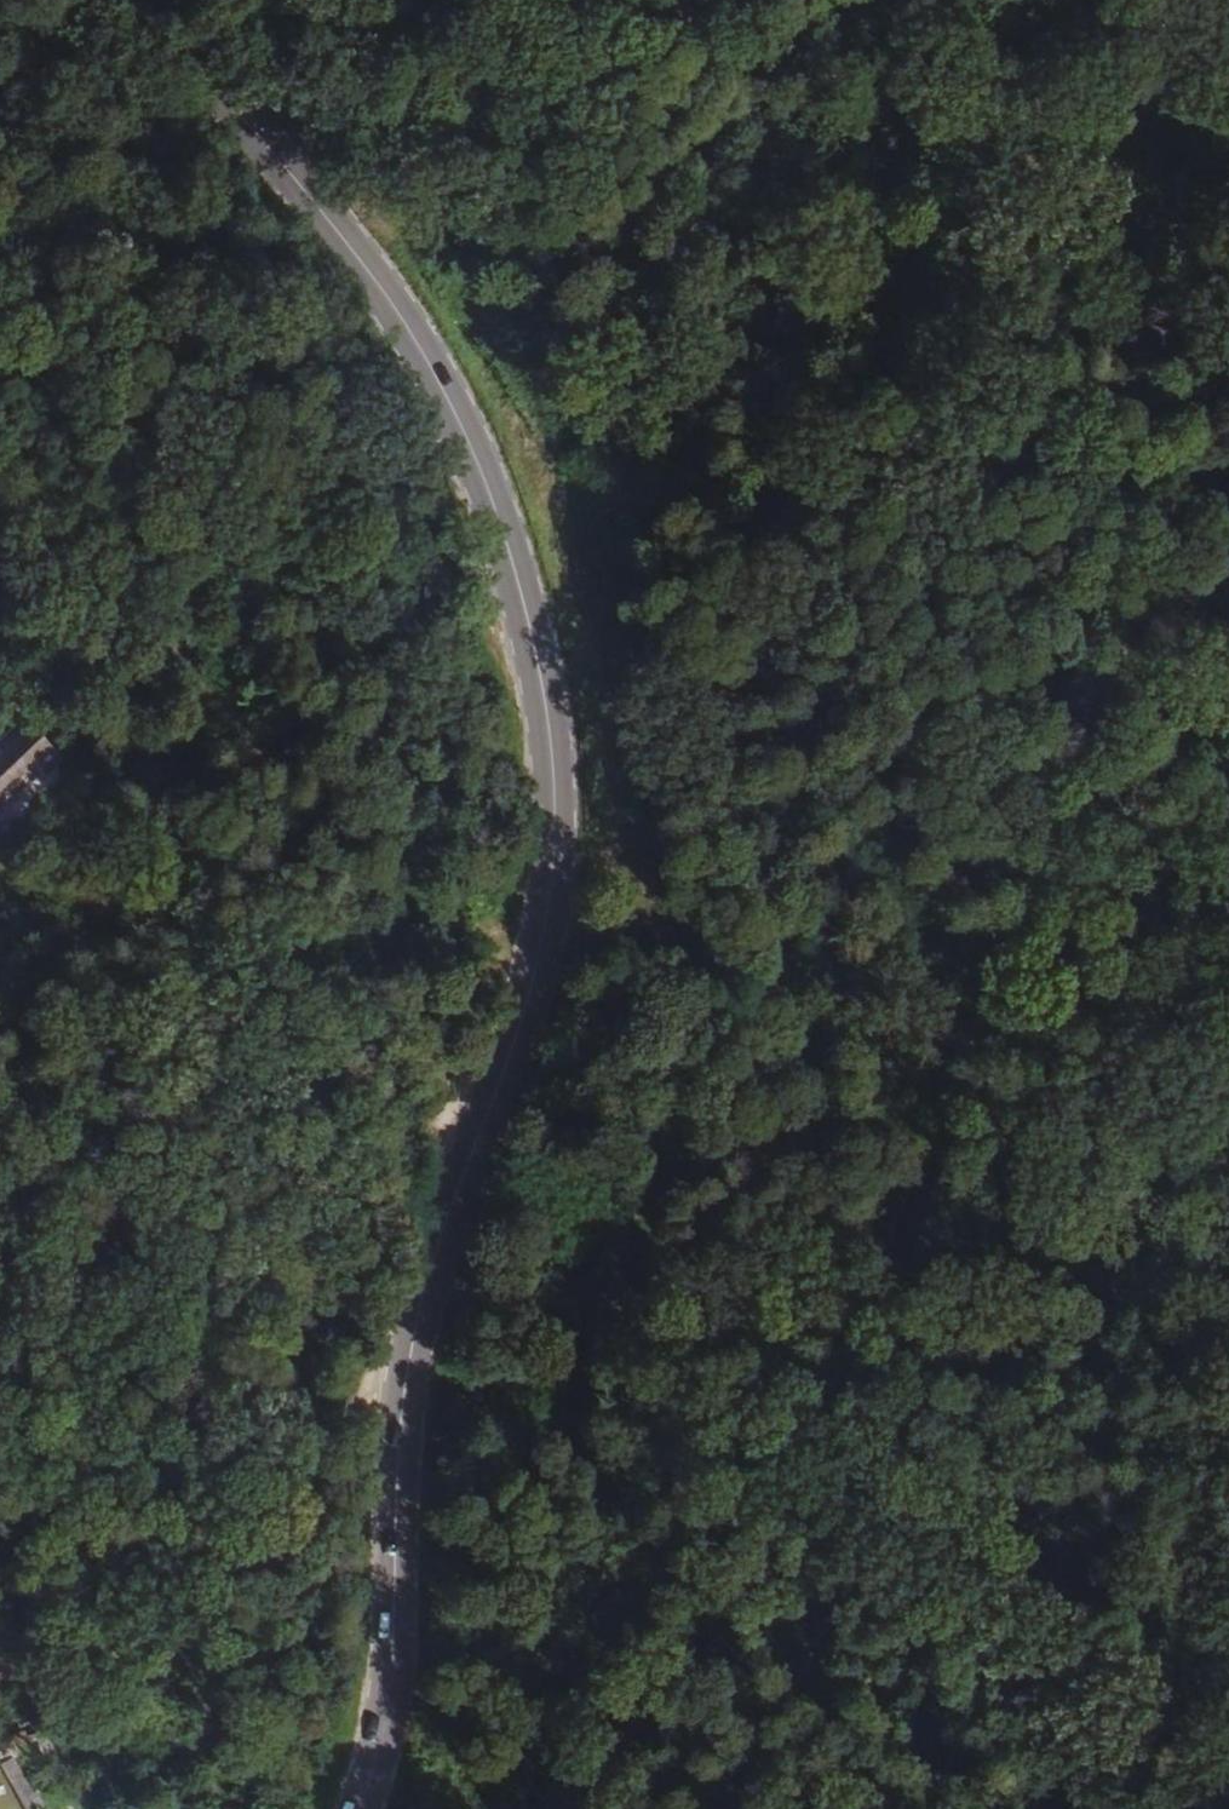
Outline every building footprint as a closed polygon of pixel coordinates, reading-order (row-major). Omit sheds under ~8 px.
[(0,740),(0,807),(34,773),(40,778),(59,760),(20,720),(0,740)] [(10,1759),(0,1765),(0,1769),(22,1808),(40,1808),(26,1783),(24,1784),(10,1759)]
